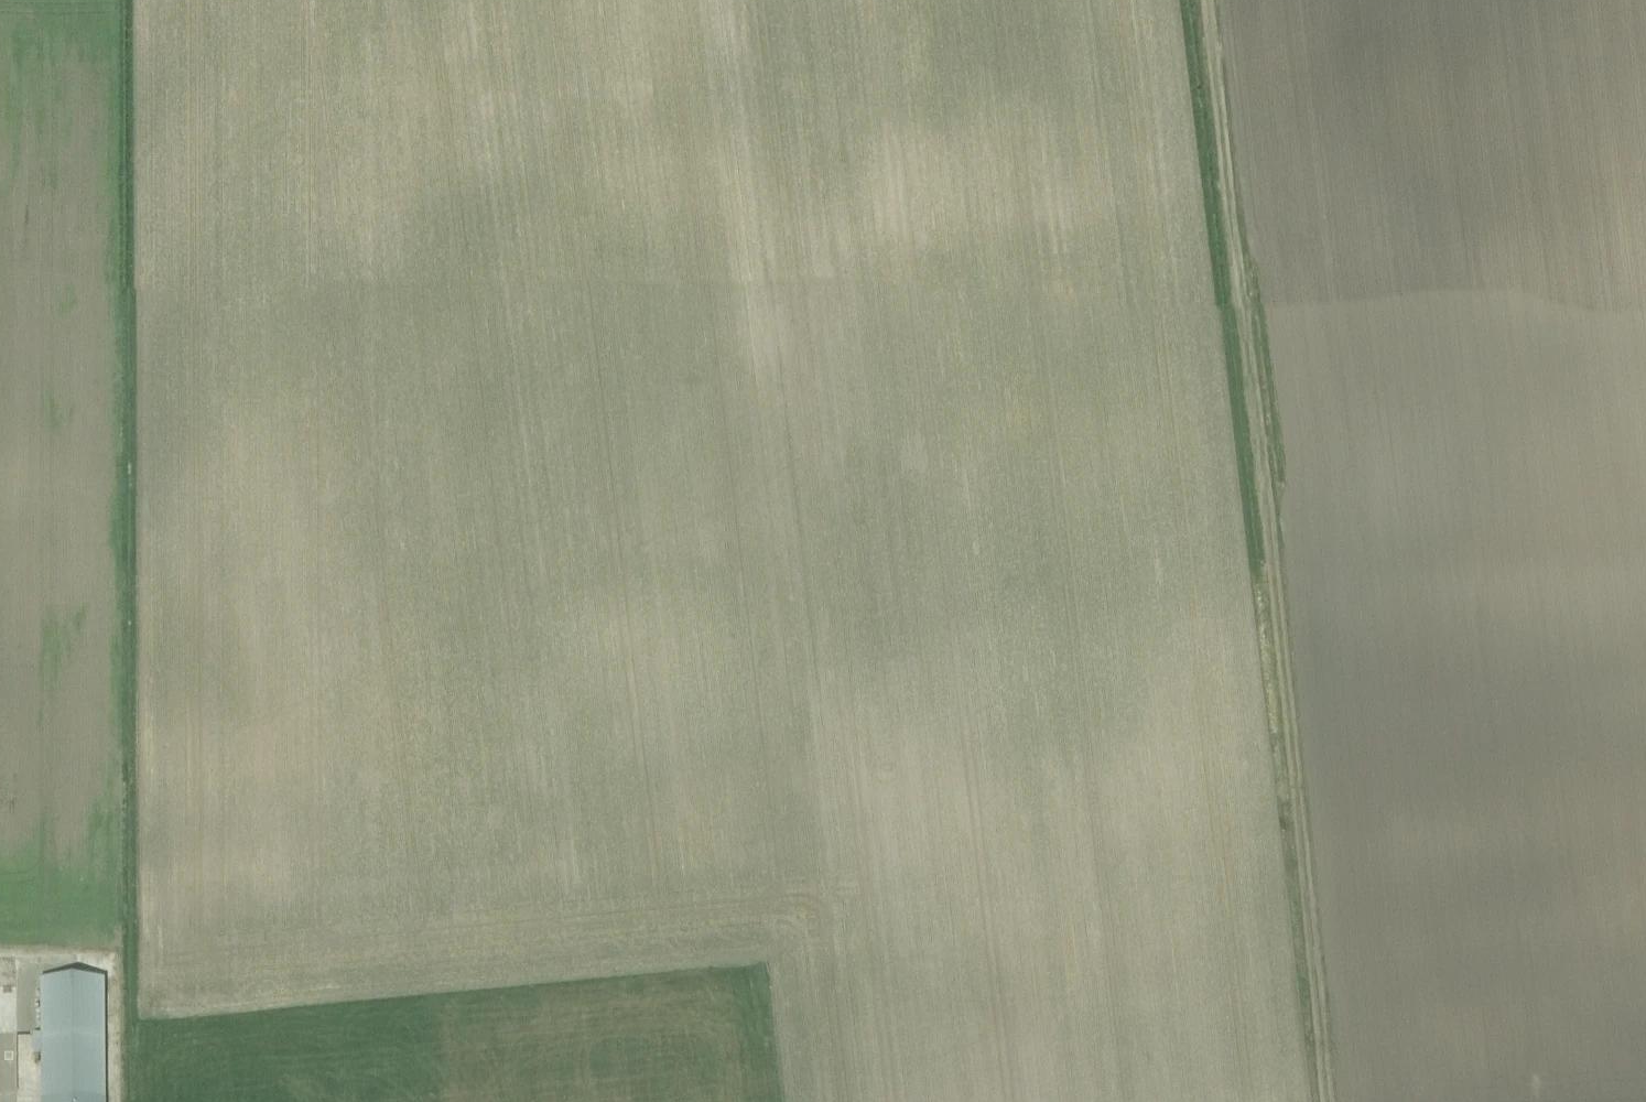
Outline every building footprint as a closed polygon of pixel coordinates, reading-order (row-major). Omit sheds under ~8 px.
[(41,1101),(105,1101),(105,980),(40,980),(41,1101)]
